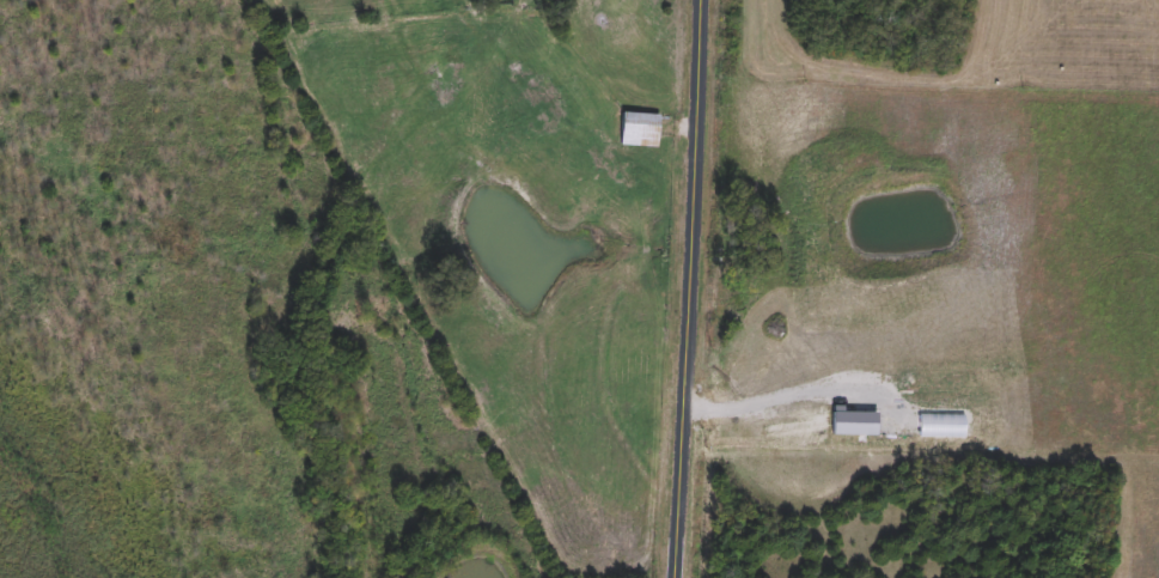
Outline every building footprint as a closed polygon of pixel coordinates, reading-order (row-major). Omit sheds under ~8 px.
[(660,140),(624,140),(624,108),(660,108),(660,140)]
